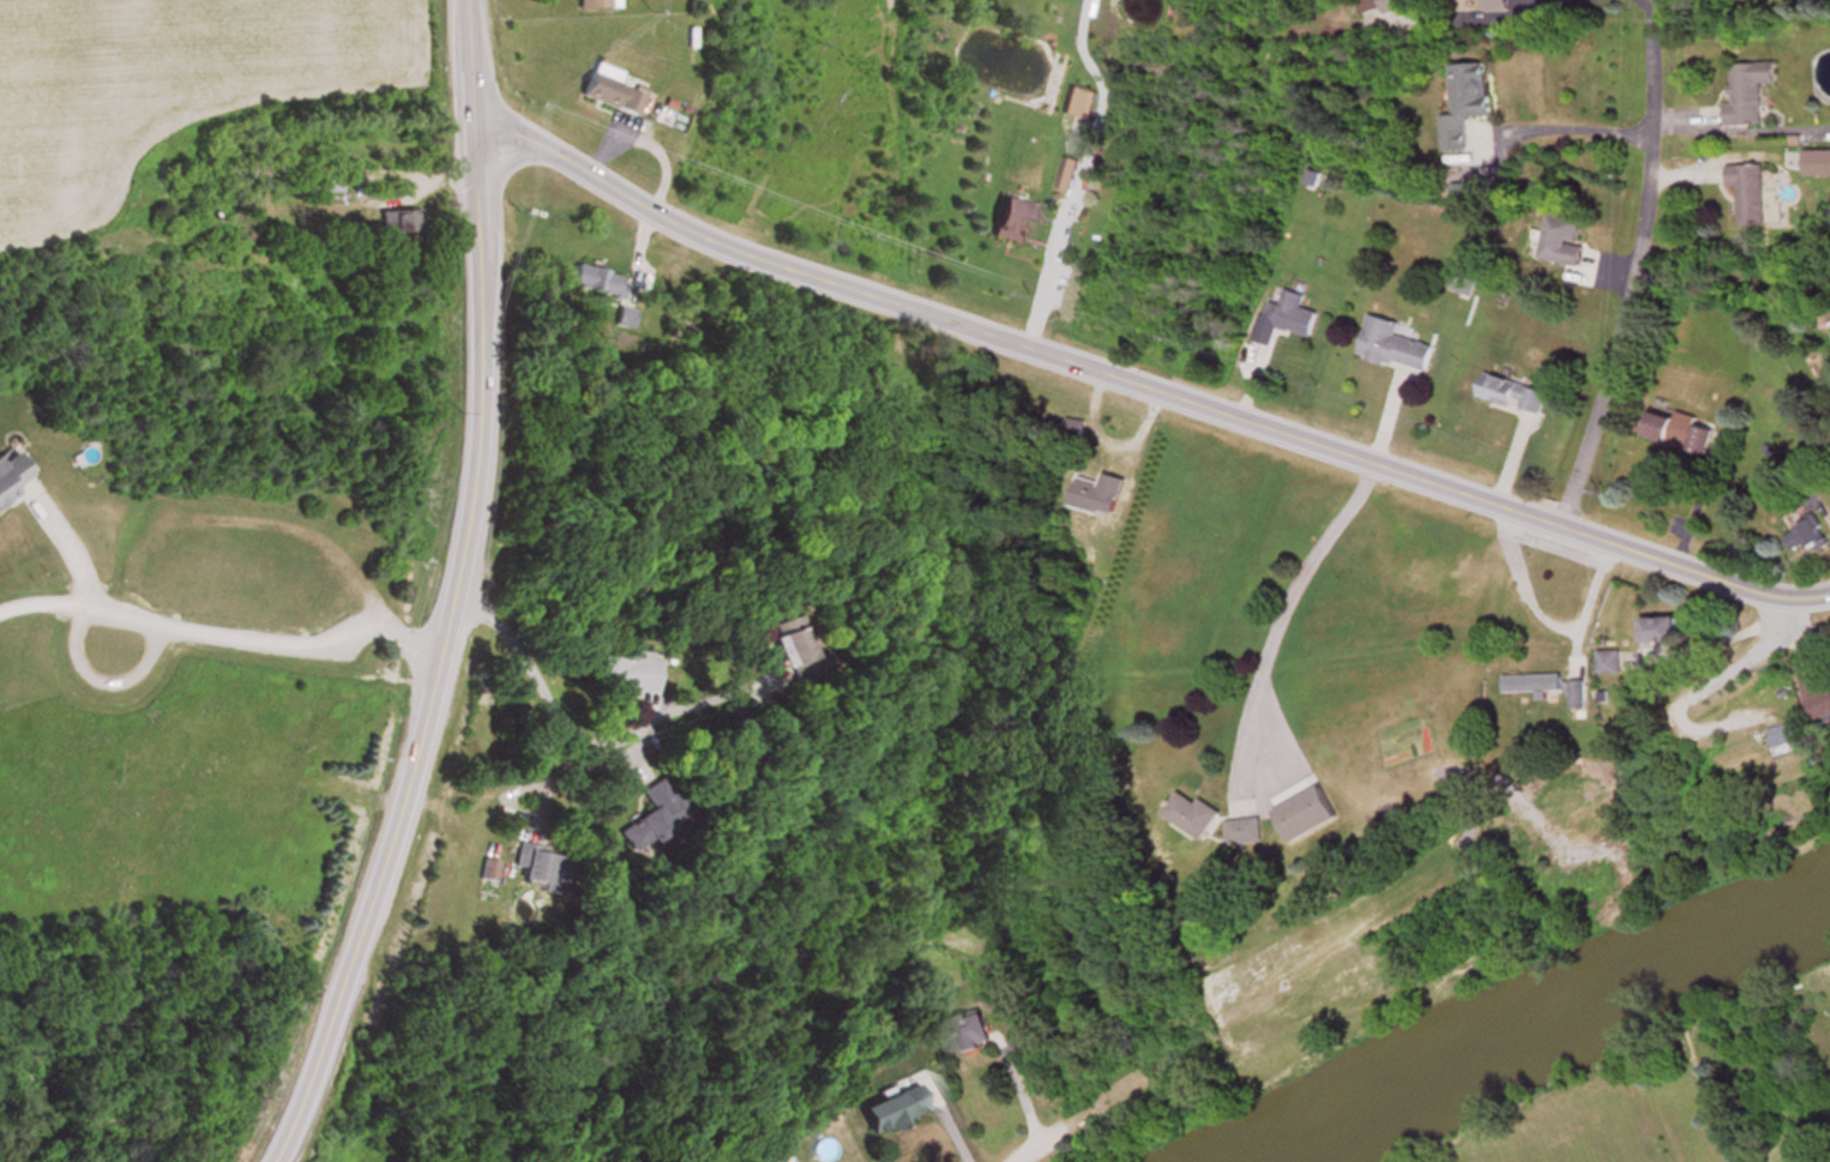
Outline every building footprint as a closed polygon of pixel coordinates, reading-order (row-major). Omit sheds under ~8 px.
[(610,12),(610,0),(581,0),(581,12),(610,12)] [(1410,8),(1407,0),(1380,0),(1386,17),(1410,8)] [(1509,0),(1465,0),(1465,14),(1509,13),(1509,0)] [(1762,86),(1777,86),(1776,65),(1731,66),(1732,107),(1726,107),(1726,128),(1763,127),(1762,86)] [(1490,66),(1453,67),(1454,118),(1443,118),(1444,153),(1470,152),(1469,119),(1492,118),(1490,66)] [(583,100),(638,118),(645,97),(619,88),(622,80),(593,70),(583,100)] [(1090,122),(1096,98),(1072,92),(1066,115),(1090,122)] [(1806,153),(1806,179),(1829,179),(1829,153),(1806,153)] [(1739,229),(1766,229),(1765,168),(1729,168),(1729,190),(1739,190),(1739,229)] [(1035,208),(999,200),(991,238),(1027,247),(1035,208)] [(380,212),(380,233),(418,233),(418,212),(380,212)] [(1539,260),(1580,270),(1585,249),(1579,248),(1584,223),(1549,216),(1539,260)] [(625,278),(578,264),(572,285),(619,299),(625,278)] [(1452,288),(1467,296),(1476,278),(1462,270),(1452,288)] [(1319,313),(1303,309),(1306,296),(1285,291),(1283,304),(1268,301),(1259,343),(1275,347),(1279,330),(1314,337),(1319,313)] [(1435,348),(1398,338),(1402,325),(1370,317),(1360,357),(1428,374),(1435,348)] [(1548,392),(1485,377),(1479,400),(1542,415),(1548,392)] [(1709,456),(1715,431),(1698,427),(1700,419),(1678,414),(1677,419),(1651,413),(1644,441),(1709,456)] [(6,487),(20,478),(5,453),(0,456),(0,501),(11,495),(6,487)] [(1083,478),(1075,506),(1117,519),(1128,481),(1107,475),(1105,484),(1083,478)] [(1829,545),(1813,518),(1795,529),(1811,556),(1829,545)] [(802,657),(786,616),(761,626),(777,668),(782,666),(788,681),(822,668),(815,652),(802,657)] [(1679,620),(1644,620),(1644,644),(1679,643),(1679,620)] [(1623,675),(1622,653),(1599,654),(1600,676),(1623,675)] [(655,660),(594,659),(593,692),(655,693),(655,660)] [(1829,687),(1823,674),(1804,682),(1823,727),(1829,724),(1829,687)] [(1563,680),(1507,680),(1507,692),(1563,692),(1563,680)] [(1587,709),(1587,683),(1573,683),(1573,709),(1587,709)] [(1775,751),(1806,740),(1800,723),(1769,733),(1775,751)] [(651,809),(617,834),(633,856),(687,816),(659,780),(639,794),(651,809)] [(1203,843),(1219,821),(1179,794),(1163,816),(1203,843)] [(1231,847),(1264,843),(1262,820),(1228,823),(1231,847)] [(514,883),(559,894),(569,856),(524,845),(514,883)] [(997,1046),(986,1013),(944,1027),(954,1060),(997,1046)] [(854,1109),(865,1138),(921,1114),(910,1086),(854,1109)]
